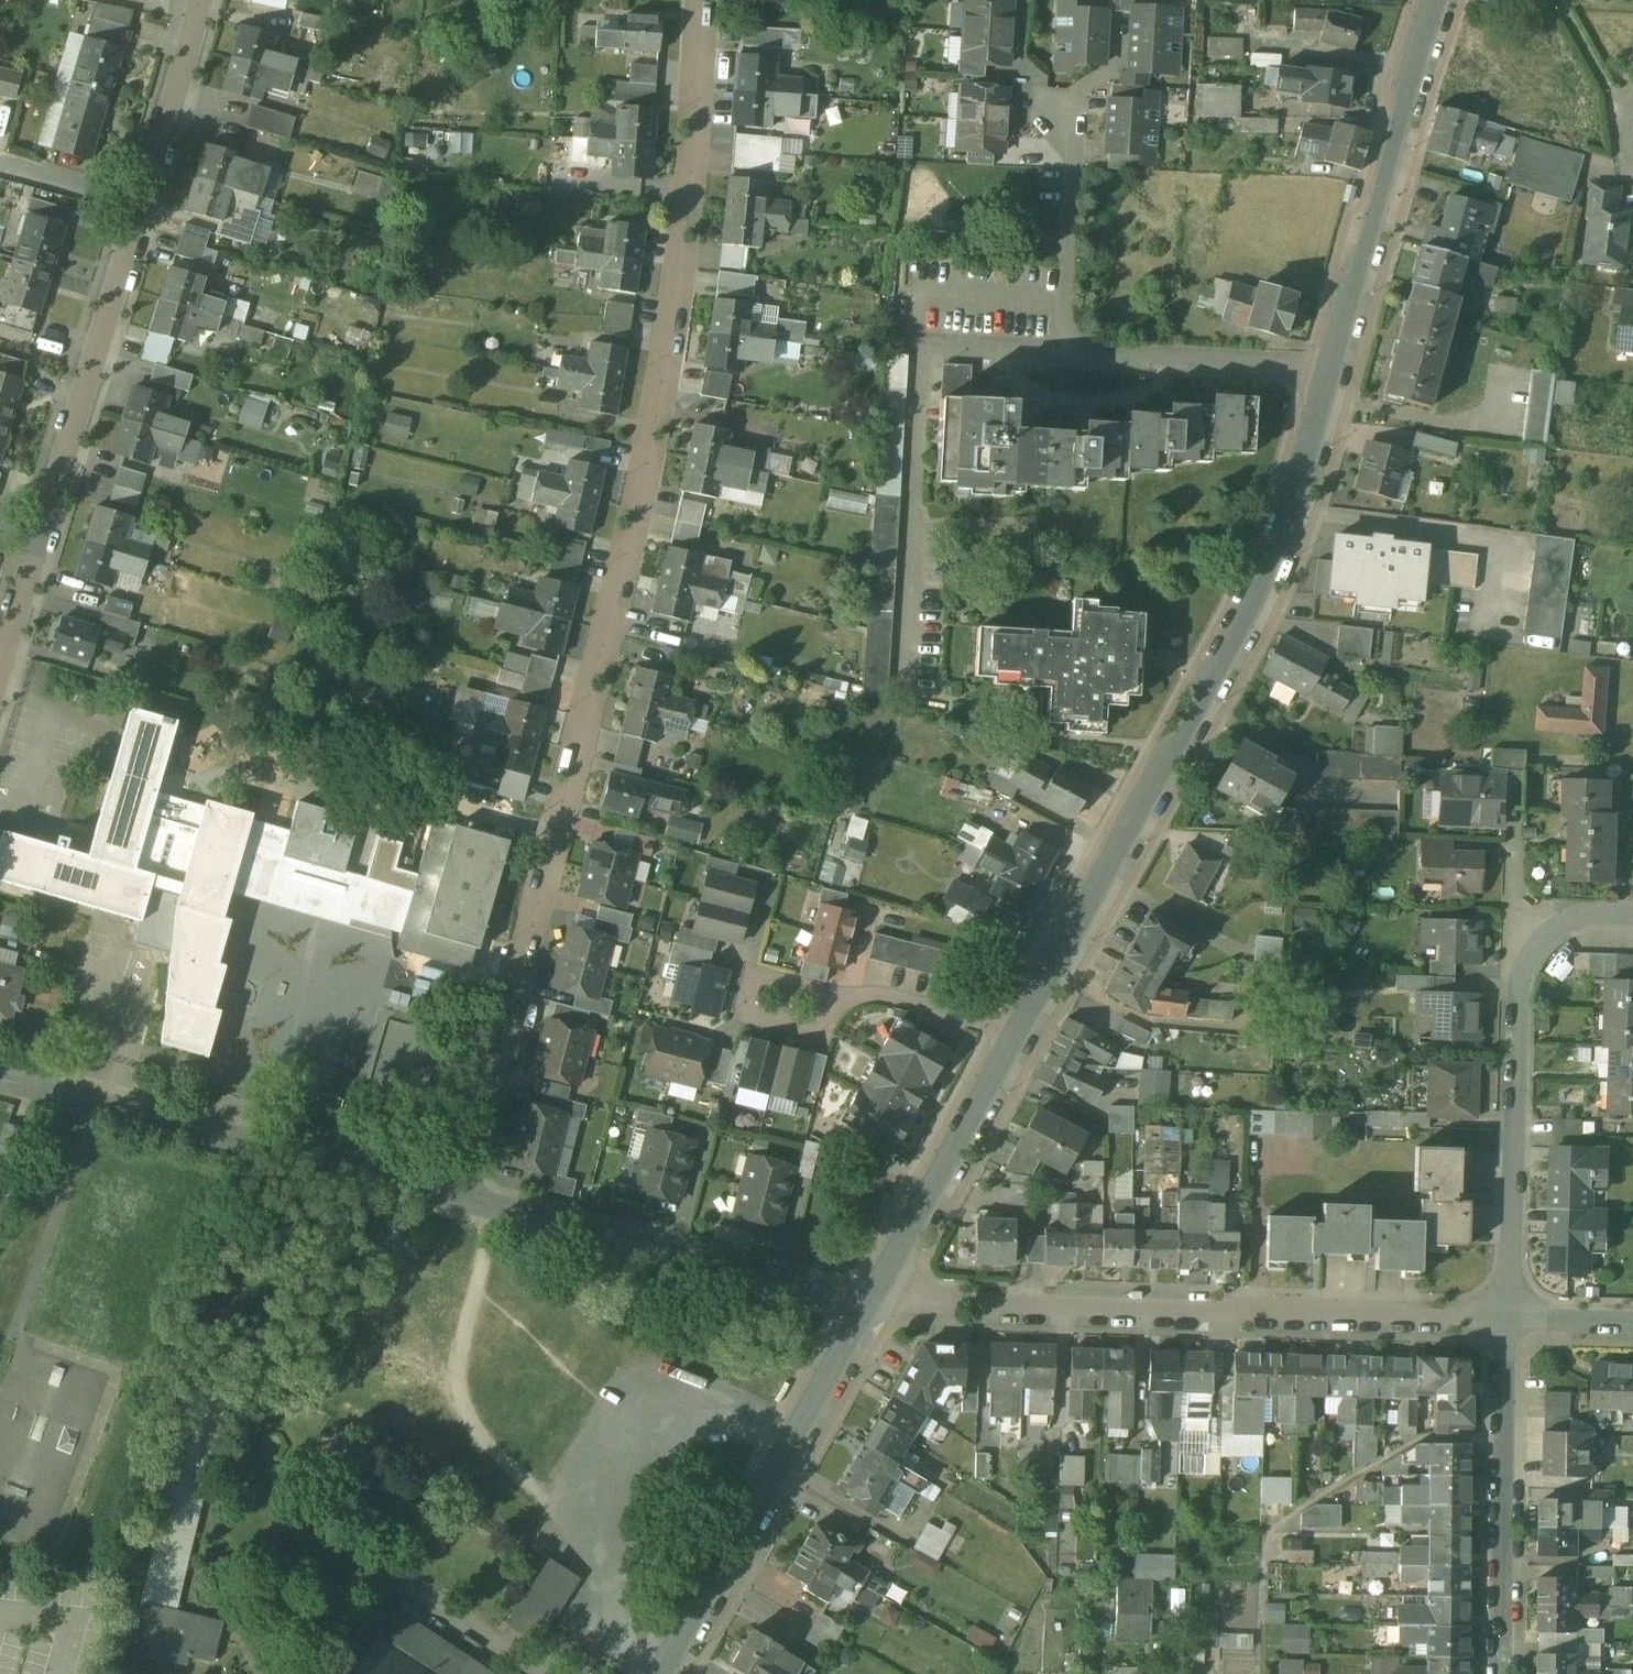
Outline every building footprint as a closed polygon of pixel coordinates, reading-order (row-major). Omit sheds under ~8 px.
[(778,9),(795,10),(795,0),(779,0),(778,9)] [(1108,12),(1121,12),(1121,0),(1108,0),(1108,12)] [(1121,12),(1134,13),(1134,7),(1135,0),(1122,0),(1121,12)] [(1012,3),(967,1),(965,32),(1010,35),(1012,3)] [(134,11),(97,4),(93,17),(129,28),(134,11)] [(1174,9),(1134,7),(1134,13),(1132,33),(1172,36),(1173,28),(1174,9)] [(1107,12),(1068,9),(1066,28),(1066,35),(1106,38),(1107,12)] [(1329,10),(1296,9),(1295,29),(1324,30),(1329,10)] [(1363,19),(1329,10),(1324,30),(1322,40),(1355,49),(1363,19)] [(327,17),(303,12),(300,25),(324,31),(327,17)] [(663,17),(626,14),(625,32),(599,30),(598,30),(598,37),(597,46),(624,48),(624,49),(661,51),(663,17)] [(129,28),(93,17),(87,39),(123,50),(124,45),(130,44),(133,34),(129,30),(129,28)] [(277,34),(242,24),(232,59),(294,76),(297,66),(298,60),(272,52),(277,34)] [(599,26),(583,25),(582,36),(598,37),(598,30),(599,30),(599,26)] [(783,28),(742,26),(741,44),(782,46),(783,28)] [(1010,35),(965,32),(963,61),(963,62),(986,64),(1009,65),(1010,35)] [(1172,36),(1132,33),(1131,59),(1157,61),(1170,62),(1172,43),(1172,36)] [(1106,38),(1066,35),(1066,43),(1064,62),(1104,64),(1106,38)] [(1181,36),(1172,36),(1172,43),(1180,44),(1181,36)] [(1242,38),(1207,37),(1206,55),(1241,57),(1242,38)] [(123,50),(87,39),(74,83),(110,93),(123,50)] [(1282,55),(1253,51),(1251,64),(1279,68),(1279,67),(1280,67),(1282,55)] [(776,57),(740,54),(737,89),(773,92),(775,76),(776,57)] [(1481,56),(1460,62),(1452,59),(1437,108),(1438,108),(1475,119),(1476,119),(1479,110),(1518,122),(1524,101),(1485,90),(1491,71),(1485,69),(1481,56)] [(294,76),(232,59),(223,90),(258,100),(263,82),(290,90),(294,76)] [(1157,61),(1131,59),(1130,72),(1130,73),(1148,74),(1156,74),(1157,61)] [(986,64),(963,62),(963,61),(959,61),(959,75),(972,76),(985,77),(986,64)] [(324,66),(313,63),(311,70),(297,66),(294,76),(309,80),(320,83),(324,66)] [(658,67),(631,64),(630,83),(630,84),(656,86),(658,67)] [(1350,76),(1307,70),(1307,71),(1280,67),(1279,67),(1279,68),(1276,90),(1303,94),(1302,102),(1346,108),(1350,76)] [(1529,69),(1521,67),(1516,86),(1525,88),(1529,69)] [(0,70),(0,95),(15,99),(21,75),(0,70)] [(1130,73),(1130,72),(1121,71),(1120,85),(1143,87),(1147,87),(1148,74),(1130,73)] [(309,80),(294,76),(290,90),(305,94),(309,80)] [(801,78),(775,76),(773,92),(816,95),(817,85),(801,84),(801,78)] [(985,77),(972,76),(971,89),(997,91),(998,78),(985,77)] [(656,86),(630,84),(630,83),(617,82),(616,102),(654,105),(656,86)] [(110,93),(74,83),(53,151),(89,162),(110,93)] [(1120,85),(1112,85),(1111,100),(1142,102),(1143,87),(1120,85)] [(1241,86),(1200,86),(1199,118),(1241,118),(1241,86)] [(773,92),(737,89),(735,123),(771,126),(772,115),(815,118),(817,95),(773,92)] [(971,89),(961,89),(960,120),(1005,122),(1007,91),(971,89)] [(1549,100),(1528,95),(1526,105),(1547,110),(1549,100)] [(1142,102),(1111,100),(1109,126),(1157,129),(1158,122),(1149,121),(1150,102),(1142,102)] [(296,116),(256,104),(249,128),(289,140),(296,116)] [(656,107),(619,105),(618,123),(592,121),(591,121),(590,137),(654,141),(656,107)] [(1475,119),(1438,108),(1425,151),(1463,162),(1467,147),(1492,155),(1493,155),(1506,159),(1510,144),(1497,140),(1498,135),(1473,128),(1475,119)] [(592,116),(576,115),(574,136),(590,137),(591,121),(592,121),(592,116)] [(1280,119),(1237,119),(1237,133),(1279,133),(1280,119)] [(1005,122),(960,120),(958,150),(968,151),(994,152),(1004,153),(1005,122)] [(1372,132),(1336,122),(1335,128),(1306,125),(1297,156),(1327,162),(1361,171),(1372,132)] [(1157,129),(1109,126),(1107,152),(1139,155),(1147,155),(1148,136),(1157,137),(1157,129)] [(408,151),(475,153),(476,130),(409,128),(408,151)] [(782,136),(736,132),(734,149),(735,149),(780,154),(782,136)] [(590,137),(574,136),(573,160),(588,161),(589,152),(590,137)] [(654,141),(590,137),(589,152),(616,154),(615,172),(652,175),(654,141)] [(1586,155),(1521,137),(1507,183),(1573,201),(1586,155)] [(243,156),(206,145),(196,178),(259,197),(267,171),(249,166),(248,167),(241,164),(243,156)] [(780,154),(735,149),(733,167),(778,171),(780,154)] [(994,152),(968,151),(967,164),(993,166),(994,152)] [(1139,155),(1109,153),(1108,169),(1138,170),(1139,155)] [(767,180),(730,176),(727,209),(790,216),(792,201),(765,198),(767,180)] [(259,197),(196,178),(186,212),(219,221),(215,234),(250,244),(260,211),(255,210),(259,197)] [(1596,186),(1592,216),(1596,217),(1590,260),(1592,260),(1593,255),(1620,258),(1622,242),(1632,243),(1632,232),(1632,212),(1618,210),(1621,189),(1596,186)] [(1495,209),(1451,196),(1441,230),(1430,227),(1424,247),(1480,263),(1495,209)] [(64,208),(32,198),(28,212),(60,221),(64,208)] [(807,203),(792,201),(790,216),(806,218),(807,203)] [(790,216),(727,209),(723,243),(760,247),(762,229),(789,231),(789,225),(790,216)] [(806,218),(790,216),(789,225),(805,227),(806,218)] [(65,228),(29,217),(16,260),(52,271),(65,228)] [(648,227),(611,222),(608,240),(596,238),(594,254),(643,261),(648,227)] [(210,231),(184,223),(180,239),(205,247),(210,231)] [(596,238),(581,236),(579,252),(594,254),(596,238)] [(205,247),(180,239),(175,255),(201,262),(205,247)] [(1480,263),(1424,247),(1418,268),(1413,284),(1414,285),(1455,296),(1463,270),(1468,271),(1472,282),(1493,288),(1498,268),(1480,263)] [(579,252),(562,250),(561,258),(578,260),(579,252)] [(594,254),(579,252),(578,260),(577,266),(592,268),(594,254)] [(643,261),(594,254),(592,268),(604,270),(601,288),(639,293),(643,261)] [(52,271),(16,260),(3,303),(39,314),(52,271)] [(204,277),(170,267),(160,299),(221,317),(225,303),(199,295),(204,277)] [(756,276),(719,271),(716,290),(753,295),(756,276)] [(1234,282),(1217,277),(1207,309),(1224,314),(1234,282)] [(1297,295),(1262,283),(1260,290),(1234,282),(1224,314),(1224,315),(1248,323),(1248,324),(1284,336),(1297,295)] [(1399,340),(1445,352),(1460,298),(1455,296),(1414,285),(1413,284),(1399,340)] [(1620,288),(1617,305),(1626,307),(1621,344),(1632,345),(1632,290),(1620,288)] [(249,304),(227,297),(225,303),(221,317),(240,323),(243,324),(249,304)] [(1517,299),(1497,297),(1495,311),(1515,314),(1517,299)] [(751,303),(715,298),(711,332),(774,341),(778,318),(779,307),(762,305),(759,323),(749,322),(751,303)] [(221,317),(160,299),(150,331),(186,342),(191,324),(217,332),(221,317)] [(637,305),(609,301),(607,317),(634,321),(637,305)] [(0,308),(0,328),(31,338),(37,319),(0,308)] [(240,323),(221,317),(217,332),(235,337),(240,323)] [(634,321),(607,317),(605,332),(632,336),(634,321)] [(807,322),(778,318),(774,341),(803,345),(818,347),(820,336),(805,334),(807,322)] [(774,341),(711,332),(706,364),(743,370),(745,353),(772,357),(774,341)] [(1445,352),(1399,340),(1384,394),(1430,407),(1445,352)] [(631,347),(595,341),(591,359),(575,356),(573,372),(577,372),(625,381),(631,347)] [(0,352),(0,374),(23,381),(29,361),(0,352)] [(575,356),(563,354),(562,360),(561,370),(573,372),(575,356)] [(562,360),(547,357),(546,367),(561,370),(562,360)] [(147,379),(188,387),(191,370),(151,362),(147,379)] [(972,366),(943,364),(941,400),(967,402),(967,400),(968,389),(971,389),(972,366)] [(561,370),(546,367),(544,375),(559,377),(561,370)] [(732,373),(706,368),(701,393),(727,398),(732,373)] [(573,372),(561,370),(559,377),(558,384),(574,386),(577,372),(573,372)] [(1552,373),(1533,370),(1521,443),(1541,446),(1552,373)] [(625,381),(577,372),(574,386),(587,388),(583,407),(620,413),(625,381)] [(0,374),(0,421),(10,424),(23,381),(0,374)] [(1575,383),(1556,380),(1553,404),(1572,407),(1575,383)] [(907,388),(883,386),(876,497),(900,498),(907,388)] [(167,401),(132,391),(123,419),(184,438),(187,427),(161,419),(167,401)] [(1197,405),(1195,449),(1237,451),(1238,440),(1254,441),(1256,397),(1214,394),(1213,405),(1197,405)] [(260,426),(264,400),(240,396),(237,422),(260,426)] [(334,397),(331,414),(353,418),(356,401),(334,397)] [(1015,403),(967,400),(967,402),(941,400),(936,483),(954,484),(954,491),(967,492),(967,497),(1007,499),(1007,494),(1020,495),(1021,488),(1039,489),(1042,432),(1013,431),(1015,403)] [(1195,449),(1197,405),(1170,403),(1169,415),(1128,412),(1127,424),(1124,468),(1151,470),(1151,458),(1194,460),(1195,449)] [(405,434),(409,415),(385,410),(382,430),(405,434)] [(184,438),(123,419),(113,452),(149,463),(155,445),(179,453),(184,438)] [(0,421),(0,459),(10,424),(0,421)] [(1083,435),(1042,432),(1039,489),(1065,490),(1066,475),(1108,478),(1108,467),(1124,468),(1127,424),(1084,422),(1083,435)] [(732,430),(696,423),(689,456),(751,470),(755,454),(729,448),(732,430)] [(223,439),(204,424),(197,434),(216,448),(223,439)] [(1455,451),(1457,439),(1413,431),(1411,443),(1455,451)] [(612,440),(587,435),(585,447),(610,452),(612,440)] [(199,443),(184,438),(179,453),(177,459),(192,463),(199,443)] [(1411,452),(1370,440),(1357,489),(1392,499),(1400,470),(1406,471),(1411,452)] [(772,449),(756,445),(755,454),(751,470),(767,473),(772,449)] [(751,470),(689,456),(682,490),(718,498),(721,483),(764,492),(768,473),(751,470)] [(606,466),(570,458),(566,476),(540,470),(538,476),(523,472),(521,480),(598,499),(606,466)] [(146,474),(121,466),(115,484),(141,492),(146,474)] [(598,499),(521,480),(517,496),(559,506),(555,525),(592,534),(599,500),(598,499)] [(141,492),(115,484),(111,499),(136,506),(141,492)] [(829,487),(827,505),(866,510),(868,492),(829,487)] [(900,498),(876,497),(863,697),(887,698),(900,498)] [(707,505),(681,499),(677,518),(703,524),(707,505)] [(132,517),(96,506),(86,541),(148,560),(152,546),(152,545),(151,545),(126,538),(132,517)] [(703,524),(677,518),(673,536),(699,542),(703,524)] [(1391,540),(1392,535),(1371,534),(1370,538),(1333,533),(1326,590),(1353,593),(1351,605),(1392,609),(1394,600),(1421,602),(1423,583),(1474,589),(1477,554),(1428,548),(1428,544),(1391,540)] [(1536,534),(1523,633),(1562,638),(1576,540),(1536,534)] [(170,541),(154,536),(151,545),(152,545),(152,546),(167,550),(170,541)] [(587,544),(564,538),(560,553),(584,558),(587,544)] [(148,560),(86,541),(76,574),(112,585),(117,567),(143,575),(148,560)] [(706,554),(670,545),(662,577),(724,592),(724,593),(730,569),(732,560),(715,555),(714,561),(709,560),(707,566),(703,565),(706,554)] [(584,558),(560,553),(556,568),(580,573),(584,558)] [(753,574),(730,569),(724,593),(739,596),(751,599),(755,585),(751,583),(753,574)] [(579,585),(543,576),(539,594),(512,588),(511,594),(496,590),(493,600),(502,602),(569,619),(571,619),(579,585)] [(662,577),(661,577),(653,611),(689,620),(694,602),(720,608),(724,592),(662,577)] [(724,593),(724,592),(720,608),(735,612),(739,596),(724,593)] [(131,605),(106,598),(101,613),(127,620),(131,605)] [(569,619),(502,602),(498,617),(528,625),(524,643),(561,652),(569,619)] [(976,657),(1136,661),(1136,655),(1139,655),(1141,622),(1112,621),(1113,609),(1070,607),(1069,632),(977,628),(976,657)] [(127,620),(101,613),(97,630),(98,630),(98,631),(124,638),(122,645),(133,648),(140,624),(139,624),(127,621),(127,620)] [(97,630),(62,620),(52,655),(89,665),(94,647),(119,654),(122,645),(124,638),(98,631),(98,630),(97,630)] [(1372,629),(1338,625),(1334,654),(1368,658),(1372,629)] [(1326,659),(1280,636),(1261,671),(1278,680),(1269,696),(1287,706),(1296,689),(1342,712),(1354,690),(1320,672),(1326,659)] [(560,659),(532,652),(527,672),(528,672),(554,678),(555,678),(560,659)] [(1136,661),(976,657),(975,675),(994,676),(994,684),(1050,686),(1048,722),(1103,724),(1105,693),(1138,695),(1139,666),(1136,666),(1136,661)] [(675,676),(640,667),(631,699),(693,715),(697,701),(671,694),(675,676)] [(1583,698),(1567,697),(1566,709),(1539,707),(1536,729),(1603,735),(1609,669),(1586,667),(1583,698)] [(554,678),(528,672),(523,690),(550,697),(554,678)] [(549,706),(512,697),(508,715),(483,709),(486,695),(464,690),(456,719),(478,725),(540,740),(549,706)] [(693,715),(631,699),(623,732),(643,738),(658,742),(663,724),(689,730),(693,715)] [(156,794),(177,722),(132,709),(89,857),(3,833),(0,845),(0,880),(140,920),(134,943),(133,943),(132,944),(169,955),(169,953),(172,954),(163,1043),(207,1056),(220,1012),(213,1010),(225,966),(217,964),(230,921),(222,919),(233,880),(367,919),(369,920),(369,919),(384,924),(387,925),(387,924),(402,929),(412,893),(343,873),(358,820),(299,803),(291,832),(156,794)] [(540,740),(478,725),(476,735),(502,742),(497,760),(533,769),(540,740)] [(1403,728),(1374,726),(1373,755),(1401,757),(1403,728)] [(643,738),(623,732),(616,760),(636,765),(643,738)] [(1269,761),(1240,745),(1216,789),(1245,804),(1248,800),(1270,812),(1288,779),(1266,767),(1269,761)] [(1526,750),(1493,749),(1492,768),(1525,771),(1526,750)] [(1334,752),(1319,751),(1318,778),(1332,779),(1334,752)] [(1373,755),(1334,752),(1332,779),(1400,781),(1401,757),(1373,755)] [(1048,769),(1024,757),(1011,781),(1011,782),(1018,786),(1018,787),(1074,817),(1090,786),(1058,769),(1050,784),(1042,780),(1048,769)] [(1525,771),(1492,768),(1492,784),(1504,785),(1503,799),(1524,799),(1525,771)] [(1011,781),(991,770),(984,784),(1011,799),(1018,787),(1018,786),(1011,782),(1011,781)] [(647,783),(611,774),(603,807),(638,816),(642,800),(653,802),(651,807),(673,812),(673,811),(680,813),(687,809),(689,801),(685,794),(678,793),(678,792),(647,784),(647,783)] [(1478,776),(1443,775),(1441,824),(1503,826),(1503,799),(1504,785),(1492,784),(1478,784),(1478,776)] [(1610,782),(1566,780),(1565,814),(1571,814),(1609,815),(1610,782)] [(1331,809),(1289,808),(1288,833),(1331,834),(1331,809)] [(1399,811),(1331,809),(1331,834),(1398,836),(1399,811)] [(843,834),(859,838),(865,818),(849,813),(843,834)] [(1609,815),(1571,814),(1570,847),(1615,849),(1616,815),(1609,815)] [(702,825),(671,817),(667,835),(697,843),(702,825)] [(510,841),(433,820),(412,893),(402,929),(396,949),(469,970),(475,948),(479,949),(510,841)] [(1056,851),(1024,834),(1015,850),(991,837),(984,851),(1040,881),(1056,851)] [(1250,850),(1228,838),(1221,852),(1242,863),(1250,850)] [(1452,842),(1422,841),(1422,855),(1452,856),(1452,842)] [(638,853),(594,842),(587,869),(631,880),(638,853)] [(860,858),(861,846),(844,845),(843,856),(860,858)] [(1218,862),(1187,845),(1166,884),(1197,900),(1218,862)] [(1615,849),(1570,847),(1569,881),(1614,883),(1615,849)] [(1040,881),(984,851),(977,864),(1001,877),(992,894),(1024,911),(1040,881)] [(1452,856),(1422,855),(1421,876),(1445,876),(1444,895),(1466,896),(1466,888),(1481,889),(1482,857),(1452,856)] [(739,864),(709,856),(705,872),(709,873),(709,872),(735,879),(739,864)] [(631,880),(587,869),(580,896),(624,908),(631,880)] [(735,879),(709,872),(709,873),(701,902),(748,914),(751,900),(755,884),(735,879)] [(954,881),(942,904),(950,908),(954,902),(980,916),(989,900),(954,881)] [(848,895),(823,888),(818,905),(823,906),(823,905),(844,911),(848,895)] [(748,914),(701,902),(694,930),(694,931),(719,938),(740,943),(743,930),(744,930),(748,914)] [(844,911),(823,905),(823,906),(816,933),(850,942),(850,941),(853,929),(854,928),(853,928),(856,915),(857,915),(857,914),(844,911)] [(634,915),(600,906),(596,919),(630,928),(634,915)] [(1174,927),(1149,913),(1124,958),(1125,959),(1161,979),(1172,959),(1178,962),(1188,962),(1192,955),(1181,949),(1187,938),(1190,940),(1191,938),(1173,928),(1174,927)] [(630,928),(596,919),(592,933),(612,938),(612,939),(629,944),(633,928),(630,928)] [(1480,922),(1426,921),(1425,944),(1442,945),(1442,962),(1442,963),(1454,963),(1479,964),(1479,962),(1476,962),(1477,945),(1480,945),(1480,922)] [(694,930),(681,927),(677,943),(712,952),(715,953),(719,938),(694,931),(694,930)] [(592,933),(572,928),(564,958),(604,968),(612,939),(612,938),(592,933)] [(850,942),(816,933),(808,961),(830,967),(843,970),(843,969),(846,956),(847,955),(846,955),(849,943),(850,943),(850,942)] [(912,943),(875,933),(868,959),(906,969),(912,943)] [(1281,941),(1257,938),(1254,961),(1279,963),(1281,941)] [(677,943),(674,943),(669,964),(681,967),(682,966),(702,971),(703,967),(702,967),(702,965),(709,967),(712,952),(677,943)] [(950,952),(912,943),(906,969),(943,978),(950,952)] [(1592,954),(1575,954),(1574,979),(1591,980),(1592,954)] [(1605,954),(1592,954),(1591,980),(1604,980),(1605,954)] [(1617,955),(1605,954),(1604,980),(1610,980),(1616,980),(1617,955)] [(1629,955),(1617,955),(1616,980),(1628,981),(1629,955)] [(604,968),(564,958),(556,987),(577,993),(596,998),(597,997),(604,968)] [(1161,979),(1125,959),(1106,992),(1142,1012),(1143,1010),(1148,1013),(1185,1017),(1187,1000),(1188,993),(1165,991),(1157,985),(1161,979)] [(830,967),(808,961),(804,960),(800,975),(826,982),(830,967)] [(1279,963),(1254,961),(1251,984),(1276,987),(1279,963)] [(1442,962),(1430,961),(1429,978),(1454,978),(1454,963),(1442,963),(1442,962)] [(0,965),(0,1019),(9,1022),(23,971),(0,965)] [(709,967),(702,965),(702,967),(703,967),(702,971),(682,966),(681,967),(673,1000),(693,1005),(692,1009),(691,1008),(691,1010),(717,1017),(726,983),(721,982),(724,971),(709,967)] [(1429,978),(1419,977),(1419,994),(1453,996),(1454,978),(1429,978)] [(1610,980),(1608,1014),(1632,1015),(1632,981),(1628,981),(1616,980),(1610,980)] [(613,1001),(597,997),(596,998),(577,993),(573,1007),(590,1012),(609,1017),(613,1001)] [(1453,996),(1419,994),(1418,1012),(1438,1013),(1437,1038),(1476,1039),(1477,996),(1453,996)] [(1233,1002),(1201,1001),(1187,1000),(1185,1017),(1197,1018),(1232,1020),(1233,1002)] [(573,1007),(556,1003),(552,1020),(586,1029),(590,1012),(573,1007)] [(1608,1014),(1607,1047),(1613,1047),(1632,1048),(1632,1015),(1608,1014)] [(552,1020),(549,1019),(541,1046),(586,1058),(593,1030),(586,1029),(552,1020)] [(1115,1045),(1066,1019),(1050,1048),(1080,1064),(1085,1054),(1105,1064),(1106,1061),(1110,1063),(1112,1059),(1108,1057),(1115,1045)] [(1150,1032),(1122,1019),(1116,1031),(1144,1045),(1150,1032)] [(683,1036),(656,1029),(645,1073),(672,1080),(683,1036)] [(902,1038),(891,1032),(879,1053),(878,1054),(880,1055),(876,1062),(876,1061),(875,1063),(865,1081),(864,1082),(865,1083),(861,1089),(860,1088),(859,1090),(848,1111),(846,1111),(840,1121),(853,1128),(854,1127),(866,1134),(865,1135),(867,1136),(876,1141),(878,1142),(878,1140),(895,1150),(895,1148),(911,1118),(912,1119),(912,1117),(911,1116),(916,1107),(917,1105),(923,1094),(923,1095),(924,1093),(923,1093),(929,1082),(931,1083),(932,1082),(931,1082),(948,1052),(948,1053),(949,1051),(932,1042),(933,1041),(932,1040),(932,1041),(922,1035),(921,1034),(920,1035),(908,1029),(902,1038)] [(1353,1033),(1351,1046),(1369,1049),(1372,1035),(1353,1033)] [(710,1042),(683,1036),(672,1080),(699,1087),(701,1080),(710,1046),(710,1042)] [(765,1043),(752,1040),(747,1057),(740,1086),(770,1094),(782,1047),(765,1043)] [(586,1058),(541,1046),(534,1073),(579,1085),(586,1058)] [(722,1049),(710,1046),(701,1080),(712,1083),(713,1083),(722,1049)] [(799,1052),(782,1047),(770,1094),(800,1102),(803,1090),(810,1064),(812,1055),(799,1052)] [(1613,1047),(1611,1080),(1632,1081),(1632,1048),(1613,1047)] [(1080,1064),(1050,1048),(1034,1078),(1064,1094),(1068,1087),(1092,1100),(1098,1099),(1112,1068),(1080,1064)] [(735,1052),(722,1049),(713,1083),(714,1084),(714,1083),(725,1086),(725,1087),(726,1087),(727,1083),(735,1054),(735,1052)] [(1143,1058),(1122,1053),(1116,1068),(1141,1070),(1142,1070),(1143,1058)] [(747,1057),(735,1054),(727,1083),(740,1086),(747,1057)] [(824,1067),(810,1064),(803,1090),(818,1093),(824,1067)] [(1475,1067),(1431,1066),(1430,1115),(1474,1116),(1475,1067)] [(1142,1070),(1141,1070),(1138,1106),(1167,1107),(1170,1071),(1142,1070)] [(571,1087),(538,1079),(534,1091),(550,1096),(568,1100),(571,1087)] [(1611,1080),(1610,1112),(1632,1113),(1632,1081),(1611,1080)] [(568,1100),(550,1096),(547,1110),(566,1115),(566,1116),(584,1120),(587,1105),(568,1100)] [(547,1110),(526,1105),(519,1134),(559,1145),(566,1116),(566,1115),(547,1110)] [(1134,1107),(1110,1106),(1109,1122),(1133,1131),(1134,1107)] [(673,1117),(639,1109),(636,1122),(670,1130),(673,1117)] [(1086,1135),(1039,1109),(1017,1147),(1041,1161),(1065,1174),(1086,1135)] [(1300,1112),(1249,1111),(1249,1135),(1299,1137),(1300,1112)] [(1312,1113),(1300,1112),(1299,1137),(1312,1137),(1312,1118),(1312,1113)] [(1428,1114),(1365,1113),(1364,1125),(1400,1127),(1428,1128),(1428,1114)] [(1583,1119),(1553,1119),(1553,1134),(1582,1135),(1583,1119)] [(8,1123),(0,1145),(0,1151),(16,1157),(17,1157),(26,1130),(8,1123)] [(1162,1125),(1147,1124),(1145,1170),(1158,1171),(1158,1169),(1179,1170),(1180,1142),(1179,1142),(1179,1128),(1162,1127),(1162,1125)] [(694,1141),(650,1130),(643,1160),(687,1171),(694,1141)] [(559,1145),(519,1134),(511,1164),(532,1169),(551,1174),(551,1173),(559,1145)] [(820,1145),(806,1142),(804,1150),(818,1154),(820,1145)] [(1041,1161),(1017,1147),(1003,1173),(1032,1177),(1041,1161)] [(888,1161),(865,1148),(858,1161),(881,1173),(888,1161)] [(1421,1191),(1455,1193),(1459,1193),(1460,1149),(1416,1148),(1414,1191),(1421,1191)] [(1608,1151),(1553,1149),(1551,1209),(1591,1210),(1592,1178),(1608,1179),(1608,1151)] [(818,1154),(804,1150),(798,1175),(811,1178),(818,1154)] [(795,1167),(751,1156),(743,1185),(787,1197),(795,1167)] [(687,1171),(643,1160),(635,1188),(635,1189),(654,1194),(679,1201),(687,1171)] [(1104,1162),(1085,1161),(1084,1192),(1100,1192),(1101,1174),(1103,1175),(1104,1162)] [(577,1180),(551,1173),(551,1174),(532,1169),(528,1186),(573,1197),(577,1180)] [(1114,1193),(1127,1196),(1131,1173),(1118,1171),(1114,1193)] [(1228,1174),(1209,1174),(1208,1203),(1208,1204),(1223,1204),(1224,1191),(1227,1187),(1228,1174)] [(635,1188),(616,1183),(612,1197),(651,1207),(654,1194),(635,1189),(635,1188)] [(787,1197),(743,1185),(735,1215),(779,1226),(787,1197)] [(1027,1192),(999,1188),(997,1204),(1025,1207),(1027,1192)] [(1179,1192),(1163,1191),(1162,1209),(1178,1209),(1179,1202),(1179,1192)] [(1455,1193),(1421,1191),(1420,1222),(1420,1245),(1468,1246),(1469,1202),(1455,1201),(1455,1193)] [(1075,1193),(1053,1192),(1052,1204),(1061,1204),(1061,1203),(1075,1203),(1075,1198),(1075,1193)] [(1149,1197),(1131,1197),(1131,1200),(1131,1206),(1148,1207),(1149,1197)] [(1120,1229),(1102,1229),(1101,1266),(1129,1267),(1131,1206),(1131,1200),(1116,1200),(1115,1221),(1120,1229)] [(1208,1203),(1179,1202),(1178,1209),(1177,1269),(1207,1269),(1208,1204),(1208,1203)] [(1064,1228),(1045,1227),(1045,1236),(1044,1264),(1073,1265),(1075,1203),(1061,1203),(1061,1204),(1061,1218),(1064,1228)] [(1083,1203),(1075,1203),(1073,1265),(1101,1266),(1102,1229),(1086,1229),(1089,1219),(1090,1203),(1083,1203)] [(1239,1234),(1220,1233),(1223,1227),(1223,1204),(1208,1204),(1207,1269),(1238,1271),(1239,1234)] [(1313,1218),(1311,1253),(1366,1255),(1366,1248),(1367,1221),(1367,1206),(1323,1205),(1322,1218),(1313,1218)] [(1166,1231),(1143,1230),(1143,1226),(1148,1221),(1148,1207),(1131,1206),(1129,1267),(1177,1269),(1178,1209),(1162,1209),(1162,1222),(1166,1227),(1166,1231)] [(1591,1210),(1551,1209),(1550,1270),(1589,1271),(1590,1238),(1606,1238),(1607,1211),(1591,1210)] [(1311,1253),(1313,1218),(1268,1217),(1266,1261),(1311,1262),(1311,1253)] [(1016,1220),(979,1219),(977,1260),(1015,1261),(1016,1220)] [(1420,1245),(1420,1222),(1367,1221),(1366,1248),(1376,1248),(1375,1270),(1420,1271),(1420,1245)] [(718,1225),(715,1238),(724,1240),(727,1227),(718,1225)] [(752,1233),(727,1227),(724,1240),(748,1246),(752,1233)] [(1045,1236),(1027,1235),(1026,1263),(1044,1264),(1045,1236)] [(964,1345),(923,1344),(892,1395),(925,1415),(932,1404),(940,1409),(950,1393),(963,1393),(964,1345)] [(1024,1346),(993,1345),(991,1410),(1022,1411),(1023,1386),(1024,1346)] [(1055,1347),(1024,1346),(1023,1386),(1030,1386),(1029,1411),(1054,1412),(1055,1347)] [(1104,1348),(1072,1347),(1071,1413),(1094,1413),(1094,1388),(1102,1389),(1104,1348)] [(1133,1349),(1104,1348),(1102,1389),(1109,1389),(1132,1389),(1133,1349)] [(1183,1350),(1151,1349),(1149,1415),(1170,1415),(1173,1390),(1181,1391),(1183,1350)] [(1213,1351),(1183,1350),(1181,1391),(1189,1391),(1185,1416),(1197,1416),(1211,1417),(1213,1351)] [(1224,1351),(1213,1351),(1211,1417),(1223,1417),(1223,1390),(1224,1351)] [(1235,1352),(1224,1351),(1223,1390),(1233,1390),(1235,1352)] [(1266,1353),(1235,1352),(1233,1390),(1233,1417),(1251,1418),(1252,1404),(1247,1393),(1265,1393),(1266,1353)] [(1297,1353),(1266,1353),(1265,1393),(1283,1394),(1278,1404),(1278,1418),(1282,1419),(1295,1419),(1297,1353)] [(1327,1354),(1297,1353),(1295,1419),(1308,1419),(1312,1419),(1312,1407),(1307,1394),(1325,1395),(1327,1354)] [(1357,1355),(1327,1354),(1325,1395),(1344,1395),(1338,1407),(1338,1420),(1341,1420),(1355,1421),(1357,1355)] [(1387,1356),(1357,1355),(1355,1421),(1372,1421),(1372,1408),(1367,1396),(1386,1397),(1387,1356)] [(1416,1357),(1387,1356),(1386,1397),(1403,1397),(1398,1410),(1397,1422),(1414,1422),(1415,1392),(1416,1357)] [(1453,1357),(1416,1357),(1415,1392),(1433,1392),(1469,1393),(1469,1391),(1463,1391),(1464,1382),(1470,1382),(1470,1358),(1453,1358),(1453,1357)] [(1594,1363),(1593,1421),(1611,1422),(1611,1403),(1625,1403),(1625,1410),(1632,1410),(1632,1364),(1594,1363)] [(222,1622),(175,1611),(228,1390),(195,1382),(130,1651),(187,1665),(189,1656),(213,1661),(222,1622)] [(1132,1389),(1109,1389),(1107,1424),(1131,1424),(1132,1389)] [(1571,1392),(1547,1391),(1545,1417),(1547,1417),(1570,1418),(1571,1392)] [(1469,1393),(1433,1392),(1433,1432),(1445,1432),(1451,1425),(1468,1425),(1469,1393)] [(1265,1393),(1247,1393),(1252,1404),(1251,1418),(1233,1417),(1232,1431),(1263,1432),(1265,1393)] [(925,1415),(892,1395),(878,1418),(911,1438),(925,1415)] [(1170,1415),(1149,1415),(1155,1428),(1179,1429),(1179,1416),(1170,1415)] [(1211,1417),(1197,1416),(1197,1432),(1211,1432),(1211,1417)] [(1570,1418),(1547,1417),(1547,1431),(1570,1432),(1570,1418)] [(911,1438),(878,1418),(863,1443),(896,1463),(911,1438)] [(1295,1419),(1282,1419),(1281,1432),(1294,1432),(1295,1419)] [(1308,1419),(1295,1419),(1294,1432),(1307,1432),(1308,1419)] [(1355,1421),(1341,1420),(1340,1434),(1355,1434),(1355,1421)] [(1372,1421),(1355,1421),(1355,1434),(1354,1468),(1375,1457),(1375,1446),(1375,1435),(1371,1435),(1372,1421)] [(1547,1431),(1547,1432),(1546,1473),(1572,1473),(1572,1475),(1594,1475),(1594,1432),(1570,1432),(1547,1431)] [(1155,1440),(1140,1440),(1140,1450),(1139,1471),(1150,1471),(1155,1471),(1155,1440)] [(896,1463),(863,1443),(839,1483),(845,1487),(841,1495),(873,1514),(894,1479),(902,1466),(896,1463)] [(1469,1443),(1418,1444),(1402,1453),(1402,1462),(1412,1462),(1429,1462),(1429,1473),(1469,1473),(1469,1443)] [(1136,1447),(1117,1446),(1116,1472),(1139,1473),(1139,1471),(1140,1450),(1136,1450),(1136,1447)] [(1384,1446),(1375,1446),(1375,1457),(1384,1452),(1384,1446)] [(990,1451),(978,1451),(977,1476),(990,1476),(990,1451)] [(1402,1453),(1386,1462),(1386,1474),(1411,1474),(1411,1467),(1412,1467),(1412,1462),(1402,1462),(1402,1453)] [(1085,1456),(1061,1455),(1060,1483),(1061,1483),(1075,1484),(1084,1484),(1085,1456)] [(926,1481),(902,1466),(894,1479),(919,1494),(926,1481)] [(1150,1471),(1139,1471),(1139,1473),(1139,1479),(1150,1479),(1150,1471)] [(1469,1473),(1429,1473),(1429,1493),(1418,1489),(1401,1488),(1401,1492),(1401,1505),(1468,1504),(1469,1473)] [(1275,1479),(1262,1479),(1262,1501),(1275,1502),(1275,1479)] [(941,1489),(926,1481),(919,1494),(933,1502),(941,1489)] [(1075,1484),(1061,1483),(1060,1492),(1074,1493),(1075,1484)] [(1384,1485),(1367,1485),(1367,1505),(1401,1505),(1401,1492),(1384,1492),(1384,1485)] [(1612,1490),(1584,1490),(1583,1502),(1583,1503),(1602,1503),(1602,1506),(1611,1506),(1612,1490)] [(1579,1500),(1541,1500),(1541,1527),(1602,1528),(1602,1506),(1602,1503),(1583,1503),(1583,1502),(1579,1502),(1579,1500)] [(1468,1504),(1401,1505),(1400,1523),(1426,1523),(1428,1525),(1428,1534),(1429,1535),(1468,1534),(1468,1504)] [(1341,1505),(1315,1505),(1301,1513),(1301,1528),(1341,1528),(1341,1505)] [(845,1531),(826,1520),(822,1526),(815,1522),(801,1547),(863,1583),(870,1571),(847,1558),(852,1549),(858,1552),(861,1546),(844,1536),(845,1531)] [(955,1525),(945,1520),(941,1528),(950,1533),(955,1525)] [(941,1528),(927,1521),(913,1546),(936,1559),(950,1533),(941,1528)] [(1602,1528),(1541,1527),(1540,1554),(1578,1555),(1578,1539),(1602,1539),(1602,1528)] [(1615,1539),(1615,1528),(1602,1528),(1602,1539),(1615,1539)] [(1468,1534),(1429,1535),(1428,1552),(1417,1548),(1401,1548),(1401,1553),(1401,1564),(1468,1564),(1468,1534)] [(863,1583),(801,1547),(786,1573),(793,1577),(789,1585),(805,1594),(811,1594),(827,1603),(831,1596),(826,1594),(832,1584),(855,1597),(863,1583)] [(1312,1550),(1288,1550),(1288,1563),(1312,1563),(1312,1550)] [(1396,1552),(1362,1552),(1362,1563),(1363,1563),(1401,1564),(1401,1553),(1396,1553),(1396,1552)] [(1614,1554),(1614,1565),(1632,1565),(1632,1554),(1614,1554)] [(537,1638),(576,1576),(543,1555),(503,1617),(537,1638)] [(1177,1558),(1152,1558),(1152,1584),(1176,1584),(1177,1558)] [(1401,1564),(1363,1563),(1363,1577),(1388,1577),(1388,1572),(1401,1572),(1401,1564)] [(1468,1564),(1401,1564),(1401,1572),(1401,1582),(1417,1582),(1428,1577),(1428,1595),(1468,1595),(1468,1564)] [(1615,1566),(1600,1566),(1600,1577),(1615,1577),(1615,1566)] [(887,1581),(870,1571),(863,1583),(880,1593),(887,1581)] [(1578,1577),(1541,1576),(1540,1603),(1601,1604),(1601,1593),(1578,1592),(1578,1577)] [(1149,1580),(1120,1579),(1116,1637),(1146,1639),(1149,1580)] [(1628,1586),(1612,1586),(1612,1604),(1628,1604),(1628,1586)] [(1468,1595),(1428,1595),(1428,1613),(1417,1608),(1400,1608),(1400,1625),(1467,1625),(1468,1595)] [(869,1611),(892,1623),(900,1609),(877,1597),(869,1611)] [(378,1599),(356,1634),(341,1624),(326,1647),(339,1655),(331,1667),(337,1671),(338,1669),(346,1673),(492,1673),(490,1673),(378,1599)] [(1601,1604),(1540,1603),(1540,1631),(1578,1631),(1578,1615),(1601,1615),(1601,1604)] [(1612,1604),(1601,1604),(1601,1615),(1628,1616),(1629,1604),(1612,1604)] [(1194,1647),(1254,1644),(1253,1630),(1216,1632),(1215,1609),(1193,1610),(1194,1647)] [(842,1625),(819,1612),(812,1624),(835,1637),(842,1625)] [(835,1637),(812,1624),(804,1638),(827,1651),(835,1637)] [(1308,1624),(1283,1624),(1282,1652),(1308,1652),(1308,1624)] [(973,1625),(965,1637),(989,1651),(995,1637),(973,1625)] [(1467,1625),(1400,1625),(1400,1642),(1416,1642),(1428,1636),(1427,1656),(1467,1656),(1467,1625)] [(753,1628),(742,1646),(788,1673),(811,1673),(814,1670),(778,1648),(780,1645),(753,1628)] [(1602,1632),(1584,1631),(1584,1642),(1602,1642),(1602,1632)] [(1054,1633),(1051,1652),(1071,1655),(1074,1636),(1054,1633)] [(742,1646),(731,1665),(746,1673),(788,1673),(742,1646)] [(1540,1653),(1540,1673),(1600,1673),(1600,1670),(1577,1670),(1577,1654),(1540,1653)] [(1427,1656),(1427,1673),(1416,1669),(1400,1669),(1400,1673),(1467,1673),(1467,1656),(1427,1656)] [(1317,1658),(1276,1657),(1276,1673),(1317,1673),(1317,1658)] [(1117,1664),(1117,1673),(1138,1673),(1139,1666),(1117,1664)]
